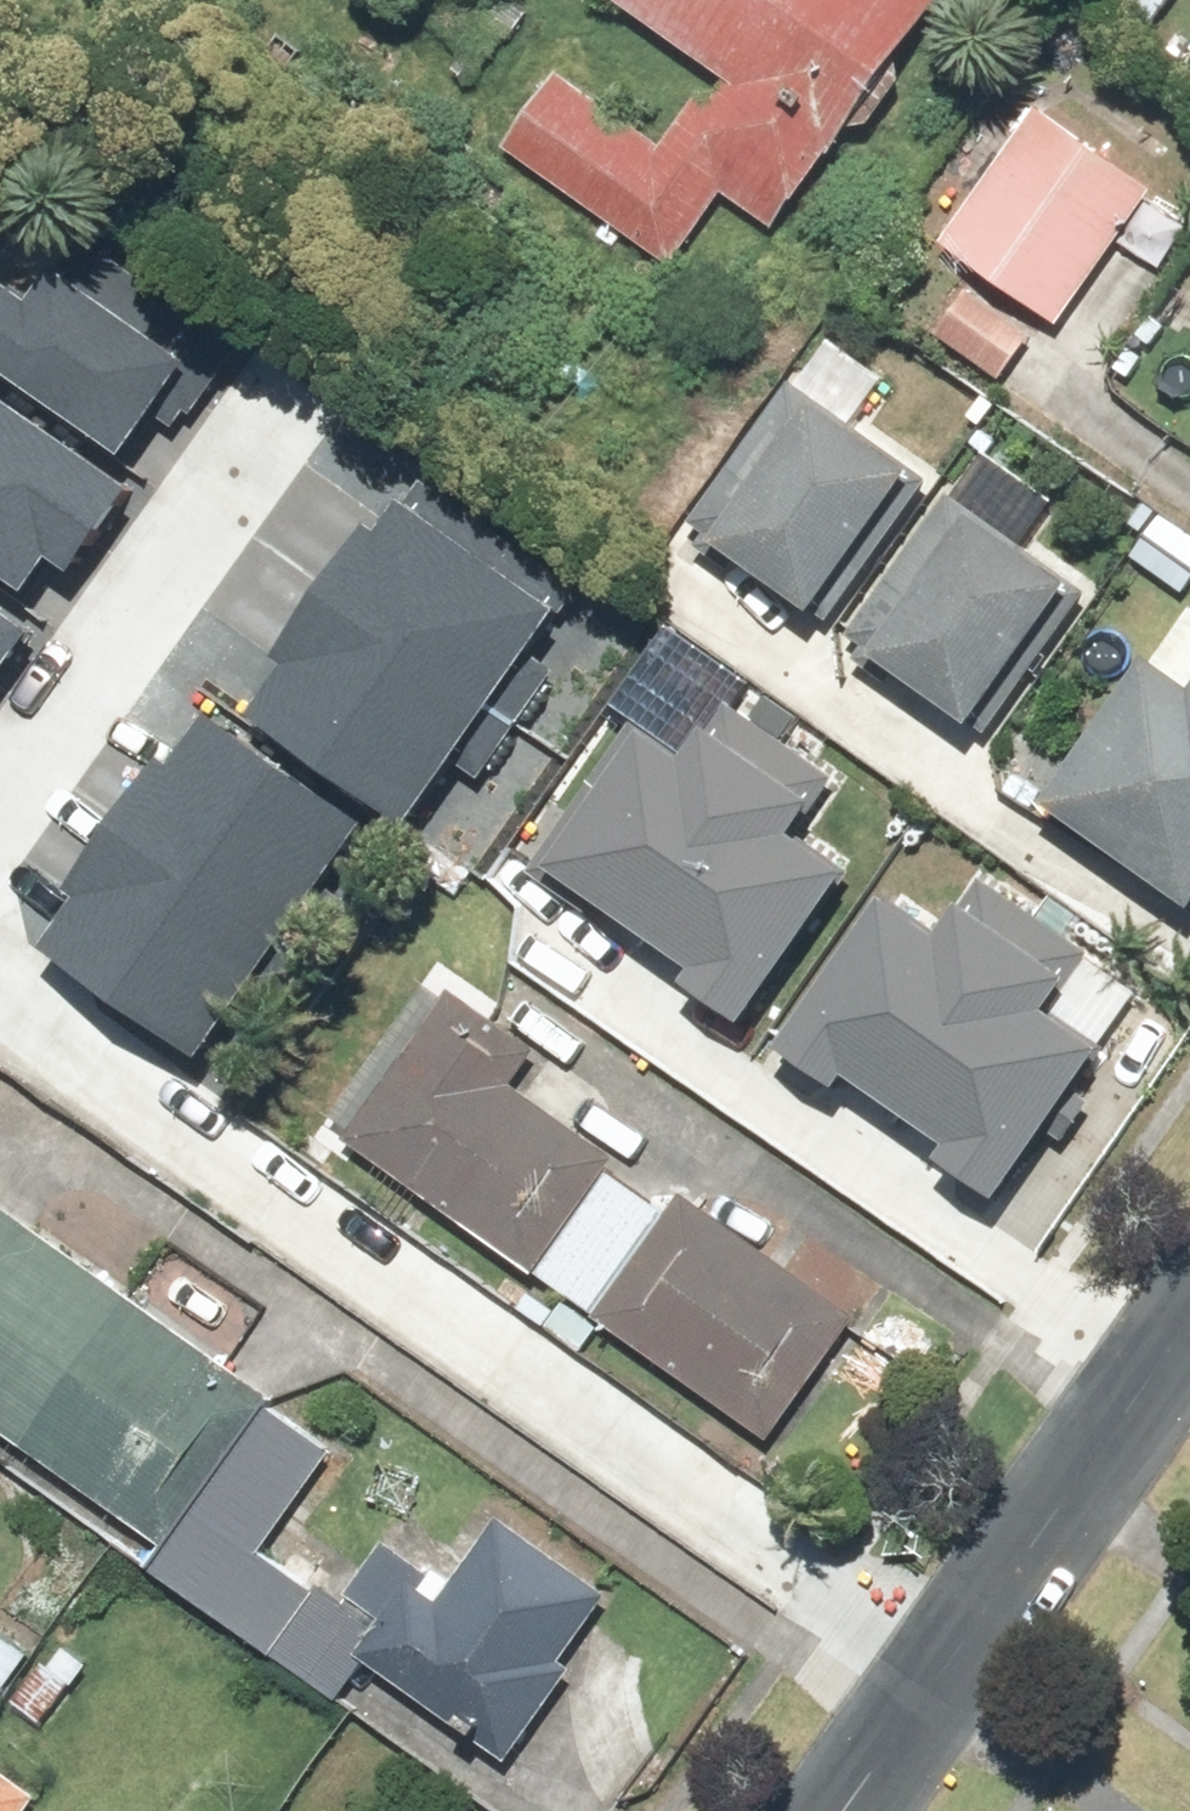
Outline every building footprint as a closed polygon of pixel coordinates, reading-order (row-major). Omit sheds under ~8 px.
[(502,151),(667,273),(724,196),(773,233),(946,0),(600,0),(712,83),(663,149),(560,73),(502,151)] [(1098,0),(1152,33),(1172,0),(1098,0)] [(1151,195),(1036,111),(935,249),(977,280),(930,344),(994,391),(1040,327),(1049,333),(1151,195)] [(134,439),(172,386),(186,396),(233,328),(86,227),(40,294),(0,267),(0,347),(134,439)] [(1152,291),(1111,262),(1074,313),(1115,342),(1152,291)] [(32,585),(69,531),(83,541),(130,473),(0,384),(0,563),(32,585)] [(797,401),(696,560),(805,629),(906,471),(797,401)] [(1066,596),(948,508),(853,634),(868,646),(856,662),(959,739),(1066,596)] [(411,851),(572,642),(406,516),(370,563),(359,554),(279,657),(291,666),(245,725),(411,851)] [(46,612),(0,581),(0,679),(46,612)] [(1145,666),(1039,812),(1184,918),(1189,909),(1189,687),(1184,695),(1145,666)] [(650,717),(563,846),(672,917),(795,732),(733,691),(696,747),(650,717)] [(795,732),(672,917),(711,942),(688,977),(752,1019),(853,866),(799,831),(842,766),(795,732)] [(211,1084),(375,858),(204,735),(120,852),(137,864),(57,973),(211,1084)] [(865,1040),(917,1074),(1034,893),(973,854),(931,917),(876,882),(777,1034),(842,1076),(865,1040)] [(1034,893),(917,1074),(966,1106),(943,1142),(1008,1183),(1106,1031),(1051,996),(1093,932),(1034,893)] [(445,993),(339,1141),(534,1280),(614,1167),(500,1085),(525,1050),(445,993)] [(856,1326),(682,1199),(591,1323),(764,1451),(856,1326)] [(0,1207),(0,1432),(169,1548),(149,1578),(274,1664),(315,1604),(250,1559),(334,1437),(0,1207)] [(384,1628),(360,1658),(503,1769),(576,1674),(562,1664),(608,1606),(492,1516),(426,1601),(407,1587),(418,1573),(384,1547),(345,1598),(384,1628)] [(0,1624),(0,1715),(6,1706),(41,1731),(88,1664),(57,1642),(47,1656),(0,1624)] [(0,1779),(0,1810),(32,1810),(36,1804),(0,1779)]
